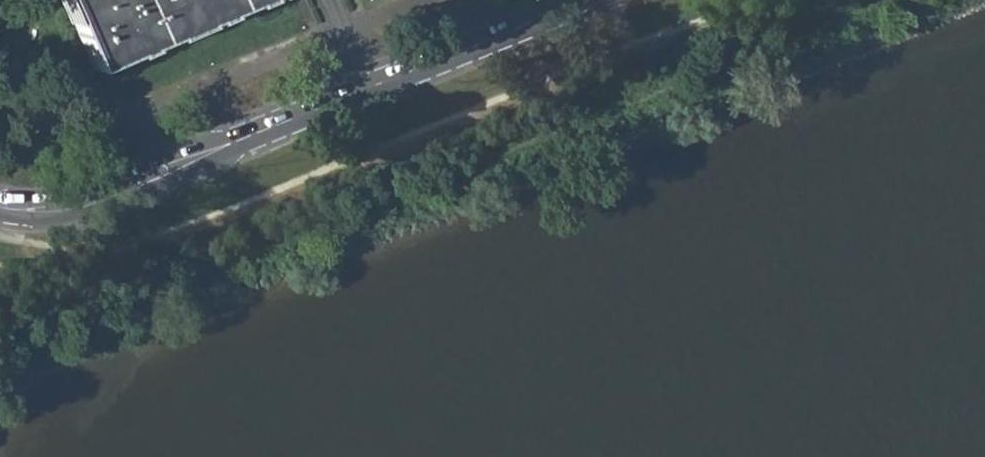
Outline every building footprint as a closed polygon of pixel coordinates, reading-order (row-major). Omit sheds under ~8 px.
[(94,71),(259,0),(64,0),(94,71)]
